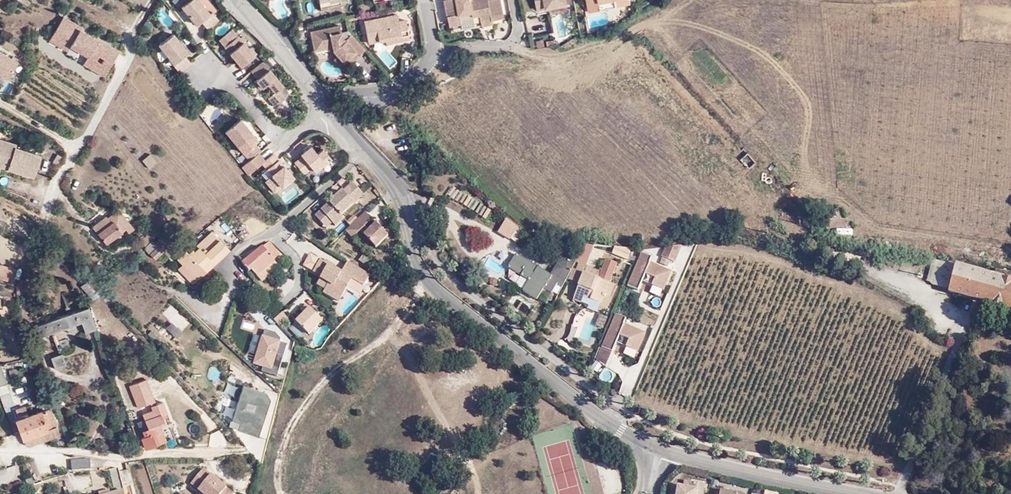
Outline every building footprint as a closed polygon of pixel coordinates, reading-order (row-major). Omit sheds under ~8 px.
[(140,8),(145,0),(128,0),(140,8)] [(208,29),(209,26),(219,19),(214,12),(211,15),(199,0),(186,0),(189,3),(183,7),(193,19),(195,18),(198,21),(196,23),(198,26),(203,22),(208,29)] [(449,1),(453,26),(466,24),(464,16),(476,14),(476,17),(483,16),(485,27),(496,25),(496,22),(506,20),(503,0),(454,0),(449,1)] [(550,10),(570,6),(569,0),(539,0),(541,12),(550,10)] [(593,13),(603,11),(607,6),(618,1),(619,8),(633,5),(632,0),(590,0),(593,13)] [(607,6),(603,11),(619,8),(618,1),(607,6)] [(344,7),(343,2),(332,4),(331,2),(322,3),(323,10),(344,7)] [(64,15),(60,21),(77,32),(80,28),(80,29),(82,26),(64,15)] [(405,38),(406,43),(413,42),(409,23),(402,24),(401,17),(367,23),(371,45),(389,41),(405,38)] [(209,26),(208,29),(209,30),(220,21),(219,19),(209,26)] [(60,21),(49,38),(67,49),(70,45),(87,56),(94,61),(95,60),(98,56),(100,52),(102,54),(107,47),(92,37),(91,39),(87,37),(88,34),(80,29),(80,28),(77,32),(60,21)] [(357,61),(368,52),(355,37),(349,41),(345,42),(343,33),(343,28),(314,33),(316,49),(334,45),(335,50),(335,51),(341,58),(347,64),(354,58),(357,61)] [(355,37),(351,32),(343,33),(345,42),(349,41),(355,37)] [(179,71),(191,62),(187,57),(190,54),(184,47),(182,49),(180,46),(182,44),(175,35),(161,46),(175,65),(174,65),(179,71)] [(242,67),(257,54),(251,47),(249,49),(238,36),(225,48),(242,67)] [(107,47),(102,54),(100,52),(98,56),(103,59),(111,64),(118,53),(107,47)] [(9,81),(19,62),(0,52),(0,76),(9,81)] [(87,56),(82,63),(95,72),(100,64),(95,60),(94,61),(87,56)] [(347,71),(357,61),(354,58),(347,64),(341,58),(338,61),(347,71)] [(100,64),(95,72),(102,77),(111,64),(103,59),(100,64)] [(193,64),(191,62),(179,71),(181,74),(193,64)] [(275,92),(273,94),(268,98),(276,107),(286,98),(279,90),(283,86),(263,62),(252,72),(258,79),(255,82),(261,90),(266,86),(268,84),(275,92)] [(266,86),(273,94),(275,92),(268,84),(266,86)] [(226,132),(244,153),(255,143),(258,140),(251,131),(249,133),(246,131),(248,129),(240,119),(226,132)] [(15,150),(8,147),(9,144),(0,141),(0,169),(0,168),(33,179),(40,158),(15,150)] [(244,153),(249,159),(261,149),(255,143),(244,153)] [(428,143),(425,154),(433,160),(438,152),(428,143)] [(303,156),(296,162),(306,174),(313,167),(316,171),(332,158),(324,148),(318,153),(312,146),(304,152),(306,154),(303,156)] [(261,149),(249,159),(250,161),(262,151),(261,149)] [(294,177),(288,169),(286,171),(284,169),(284,165),(274,153),(263,163),(274,176),(267,182),(276,193),(294,177)] [(150,169),(157,163),(151,155),(143,161),(150,169)] [(306,174),(296,162),(295,163),(305,174),(306,174)] [(326,215),(333,222),(336,226),(344,218),(341,215),(364,195),(354,183),(337,197),(338,199),(335,203),(333,200),(316,216),(320,220),(326,215)] [(107,220),(118,211),(117,209),(107,218),(105,216),(92,227),(92,228),(106,217),(107,220)] [(127,223),(118,211),(107,220),(106,217),(92,228),(104,244),(124,229),(127,232),(132,228),(127,222),(127,223)] [(326,228),(333,222),(326,215),(320,220),(326,228)] [(350,227),(358,220),(355,216),(347,223),(350,227)] [(211,233),(198,246),(196,248),(198,249),(200,251),(194,256),(198,260),(190,268),(178,259),(177,260),(182,266),(197,281),(205,273),(202,270),(205,268),(207,271),(228,250),(211,233)] [(140,244),(144,248),(151,241),(147,237),(140,244)] [(174,255),(160,241),(156,246),(163,254),(169,260),(174,255)] [(156,246),(153,243),(145,250),(156,261),(163,254),(156,246)] [(257,276),(275,262),(274,260),(279,256),(270,243),(243,263),(250,272),(252,270),(257,276)] [(185,252),(178,259),(190,268),(198,260),(194,256),(200,251),(198,249),(194,253),(192,251),(188,255),(185,252)] [(368,268),(373,262),(364,254),(359,261),(368,268)] [(304,267),(322,277),(324,274),(316,269),(321,261),(311,255),(304,267)] [(524,291),(537,299),(543,290),(544,288),(551,293),(557,283),(563,287),(576,261),(567,255),(564,260),(561,258),(551,276),(517,255),(509,268),(530,281),(524,291)] [(601,304),(605,294),(609,282),(616,262),(605,258),(598,278),(583,273),(579,284),(573,300),(581,303),(584,297),(601,304)] [(929,282),(950,287),(955,266),(955,264),(935,259),(929,282)] [(352,281),(364,287),(370,276),(348,263),(342,274),(340,277),(336,275),(338,272),(321,261),(316,269),(324,274),(322,277),(320,282),(328,287),(326,290),(342,299),(348,287),(352,281)] [(279,268),(275,262),(257,276),(262,282),(279,268)] [(13,268),(0,264),(0,279),(9,281),(13,268)] [(971,299),(999,307),(1010,310),(1010,279),(955,264),(955,266),(950,287),(958,290),(956,295),(971,299)] [(197,281),(182,266),(178,270),(192,285),(197,281)] [(569,279),(579,284),(583,273),(572,270),(569,279)] [(361,294),(364,287),(352,281),(348,287),(361,294)] [(609,282),(605,294),(610,296),(614,284),(609,282)] [(340,302),(342,299),(326,290),(324,293),(340,302)] [(305,314),(297,322),(310,335),(323,321),(307,305),(301,310),(305,314)] [(84,334),(96,330),(88,307),(41,325),(45,338),(81,325),(84,334)] [(607,316),(600,314),(596,325),(603,328),(607,316)] [(281,339),(262,334),(253,364),(272,369),(281,339)] [(54,370),(66,366),(62,354),(50,359),(54,370)] [(147,380),(129,387),(138,410),(156,403),(147,380)] [(234,420),(242,423),(240,430),(259,436),(271,400),(268,394),(245,387),(234,420)] [(51,403),(47,405),(40,407),(42,412),(16,421),(22,439),(55,427),(49,410),(53,409),(51,403)] [(161,416),(167,414),(163,403),(151,407),(153,412),(144,415),(148,429),(151,436),(144,438),(141,439),(145,449),(166,442),(160,426),(164,425),(161,416)] [(25,448),(58,437),(55,427),(22,439),(25,448)] [(142,432),(144,438),(151,436),(148,429),(142,432)] [(72,470),(90,469),(90,461),(90,460),(72,461),(72,470)] [(233,493),(203,469),(191,484),(199,490),(203,493),(233,493)] [(114,493),(123,493),(124,493),(119,471),(110,473),(114,493)] [(710,486),(697,483),(696,489),(680,486),(679,493),(680,493),(708,493),(710,486)]
